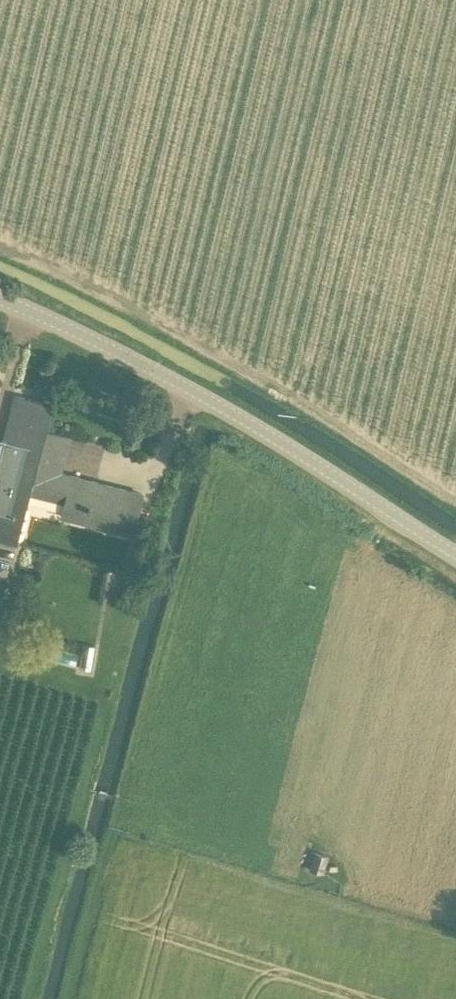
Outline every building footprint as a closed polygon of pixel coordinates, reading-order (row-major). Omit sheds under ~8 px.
[(143,493),(63,473),(73,438),(48,431),(55,405),(17,396),(11,421),(5,440),(0,439),(0,539),(18,544),(28,501),(31,492),(64,501),(61,510),(65,512),(64,517),(133,534),(143,493)]
